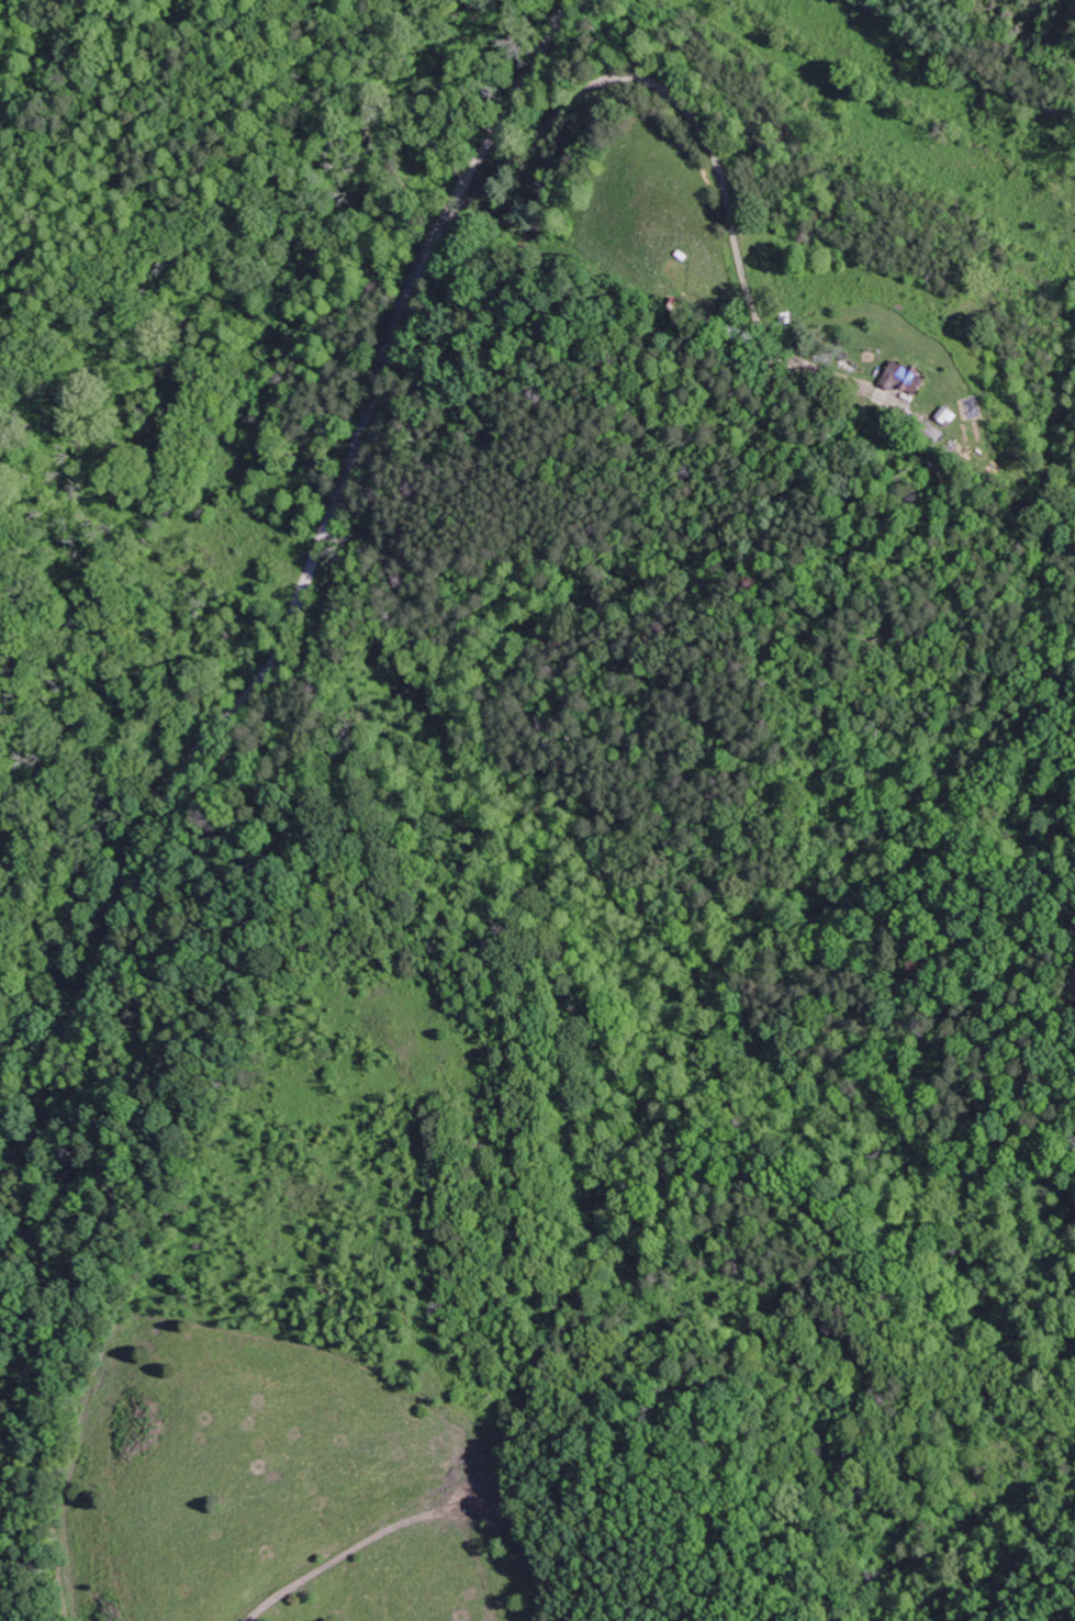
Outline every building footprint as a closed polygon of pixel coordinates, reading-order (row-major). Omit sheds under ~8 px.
[(938,416),(949,427),(959,416),(948,405),(938,416)]
